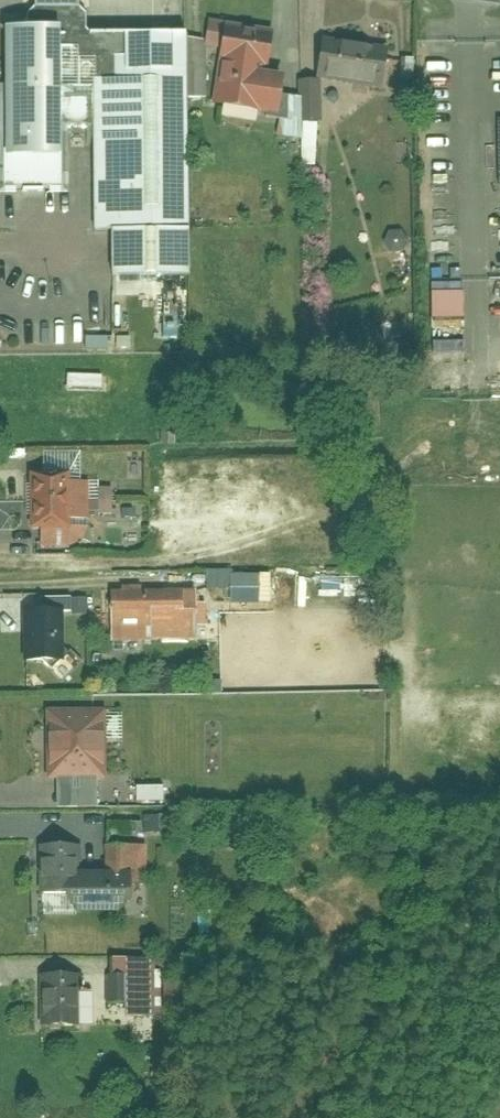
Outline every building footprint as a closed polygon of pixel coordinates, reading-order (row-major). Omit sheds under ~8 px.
[(72,9),(72,0),(27,0),(27,9),(72,9)] [(253,64),(261,65),(267,30),(204,20),(200,48),(213,50),(211,62),(216,62),(210,104),(272,114),(278,74),(252,70),(253,64)] [(184,233),(185,33),(0,32),(0,189),(57,190),(58,126),(90,126),(90,233),(111,233),(184,233)] [(320,37),(314,80),(378,90),(384,47),(320,37)] [(110,276),(184,277),(184,233),(111,233),(110,276)] [(434,320),(466,320),(466,292),(434,292),(434,320)] [(64,482),(64,474),(25,474),(26,527),(85,527),(85,482),(64,482)] [(272,605),(272,574),(208,573),(208,591),(230,591),(230,605),(272,605)] [(107,591),(108,644),(193,642),(192,590),(107,591)] [(19,662),(59,661),(59,613),(19,614),(19,662)] [(102,709),(42,709),(43,780),(102,779),(102,709)] [(138,788),(138,804),(164,804),(164,789),(138,788)] [(127,872),(78,873),(77,847),(36,847),(37,915),(127,914),(127,872)] [(114,972),(123,973),(122,1018),(158,1018),(159,960),(114,960),(114,972)] [(35,1028),(72,1028),(72,977),(35,977),(35,1028)]
